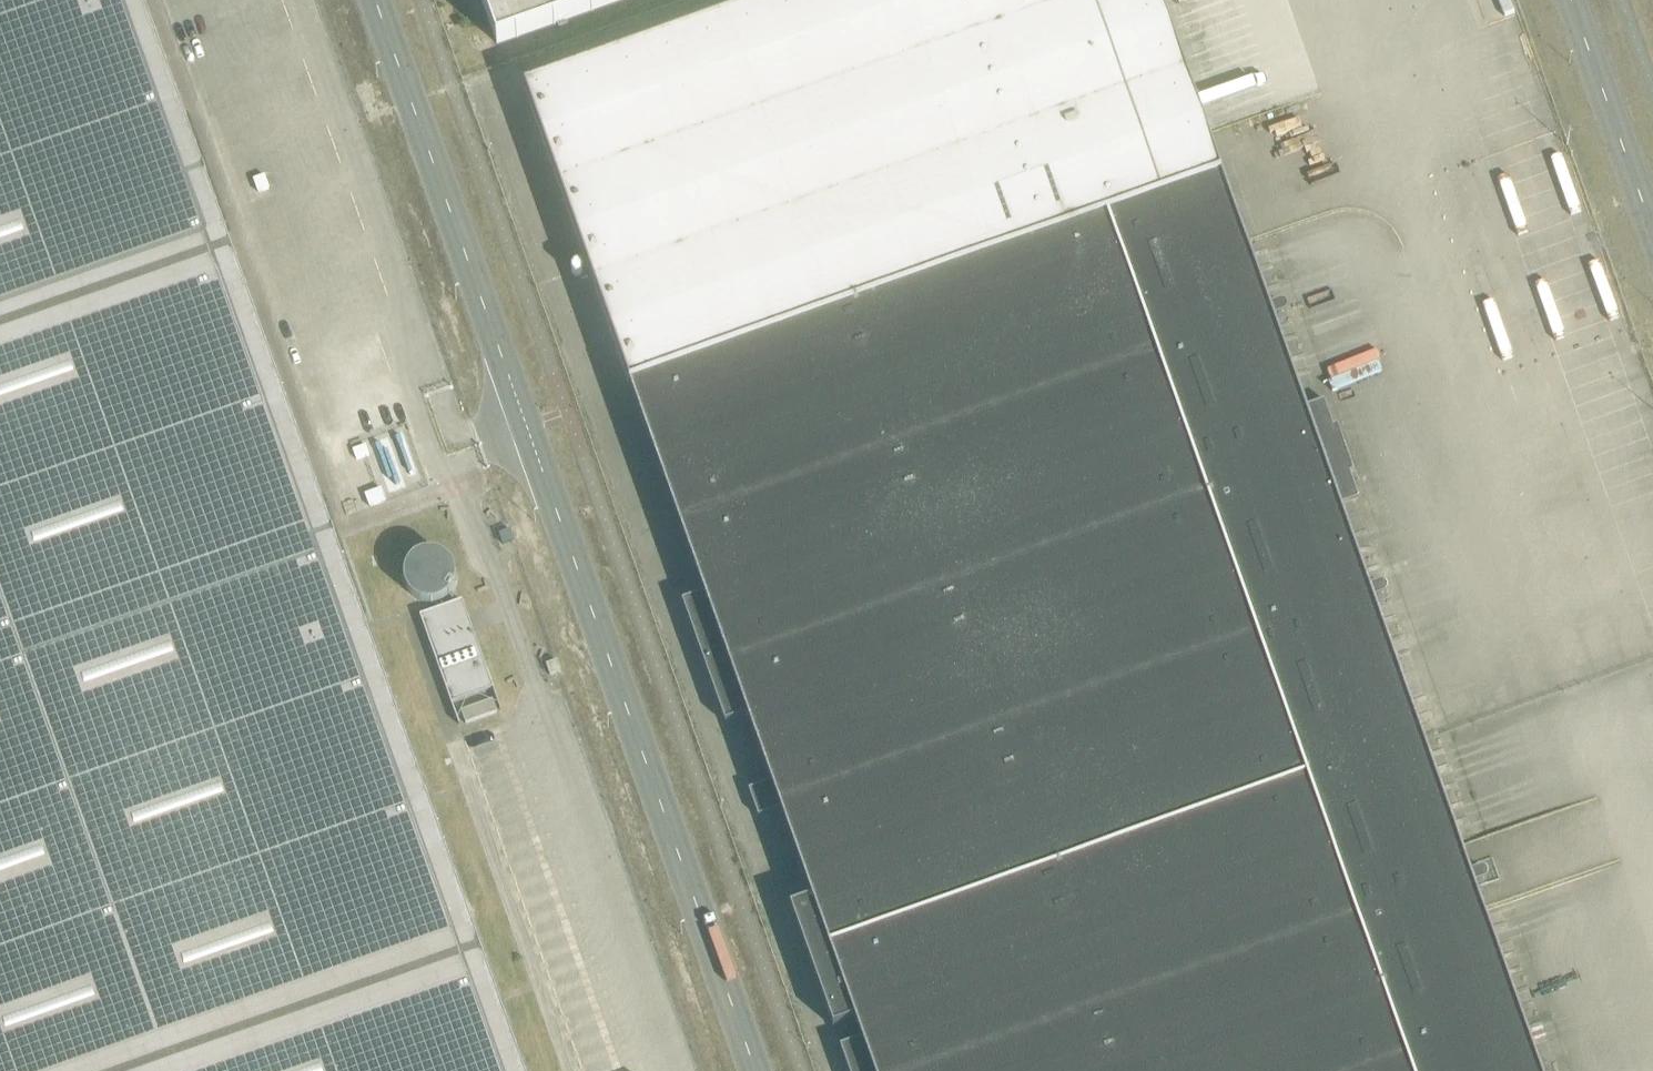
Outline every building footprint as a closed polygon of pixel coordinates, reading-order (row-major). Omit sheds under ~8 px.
[(141,0),(0,0),(0,1070),(522,1070),(141,0)] [(497,43),(618,0),(481,0),(497,43)] [(1473,886),(1483,882),(1484,881),(1485,881),(1485,880),(1486,879),(1486,878),(1487,877),(1487,876),(1487,875),(1486,874),(1486,873),(1485,872),(1485,871),(1484,871),(1483,870),(1482,870),(1481,870),(1480,870),(1479,870),(1478,870),(1468,874),(1372,602),(1382,598),(1383,598),(1383,597),(1384,597),(1385,597),(1385,596),(1385,595),(1386,595),(1386,594),(1386,593),(1386,592),(1386,591),(1386,590),(1385,589),(1385,588),(1384,587),(1383,587),(1382,586),(1381,586),(1380,586),(1379,586),(1378,586),(1367,590),(1338,506),(1358,498),(1349,473),(1353,471),(1337,424),(1333,426),(1323,400),(1303,408),(1272,321),(1283,317),(1284,316),(1285,316),(1285,315),(1286,314),(1286,313),(1286,312),(1286,311),(1286,310),(1286,309),(1285,308),(1285,307),(1284,306),(1283,306),(1282,305),(1281,305),(1280,305),(1279,305),(1278,305),(1268,308),(1245,243),(1159,0),(770,0),(524,87),(629,384),(628,384),(703,594),(681,602),(725,723),(746,715),(770,782),(748,790),(758,816),(779,809),(811,899),(790,907),(832,1027),(854,1019),(861,1040),(840,1047),(848,1070),(1538,1070),(1473,886)] [(403,588),(443,606),(462,565),(421,547),(403,588)] [(466,612),(462,600),(429,612),(419,615),(458,725),(460,724),(452,704),(492,690),(499,710),(501,710),(473,633),(466,612)] [(497,712),(492,700),(461,711),(465,724),(497,712)]
